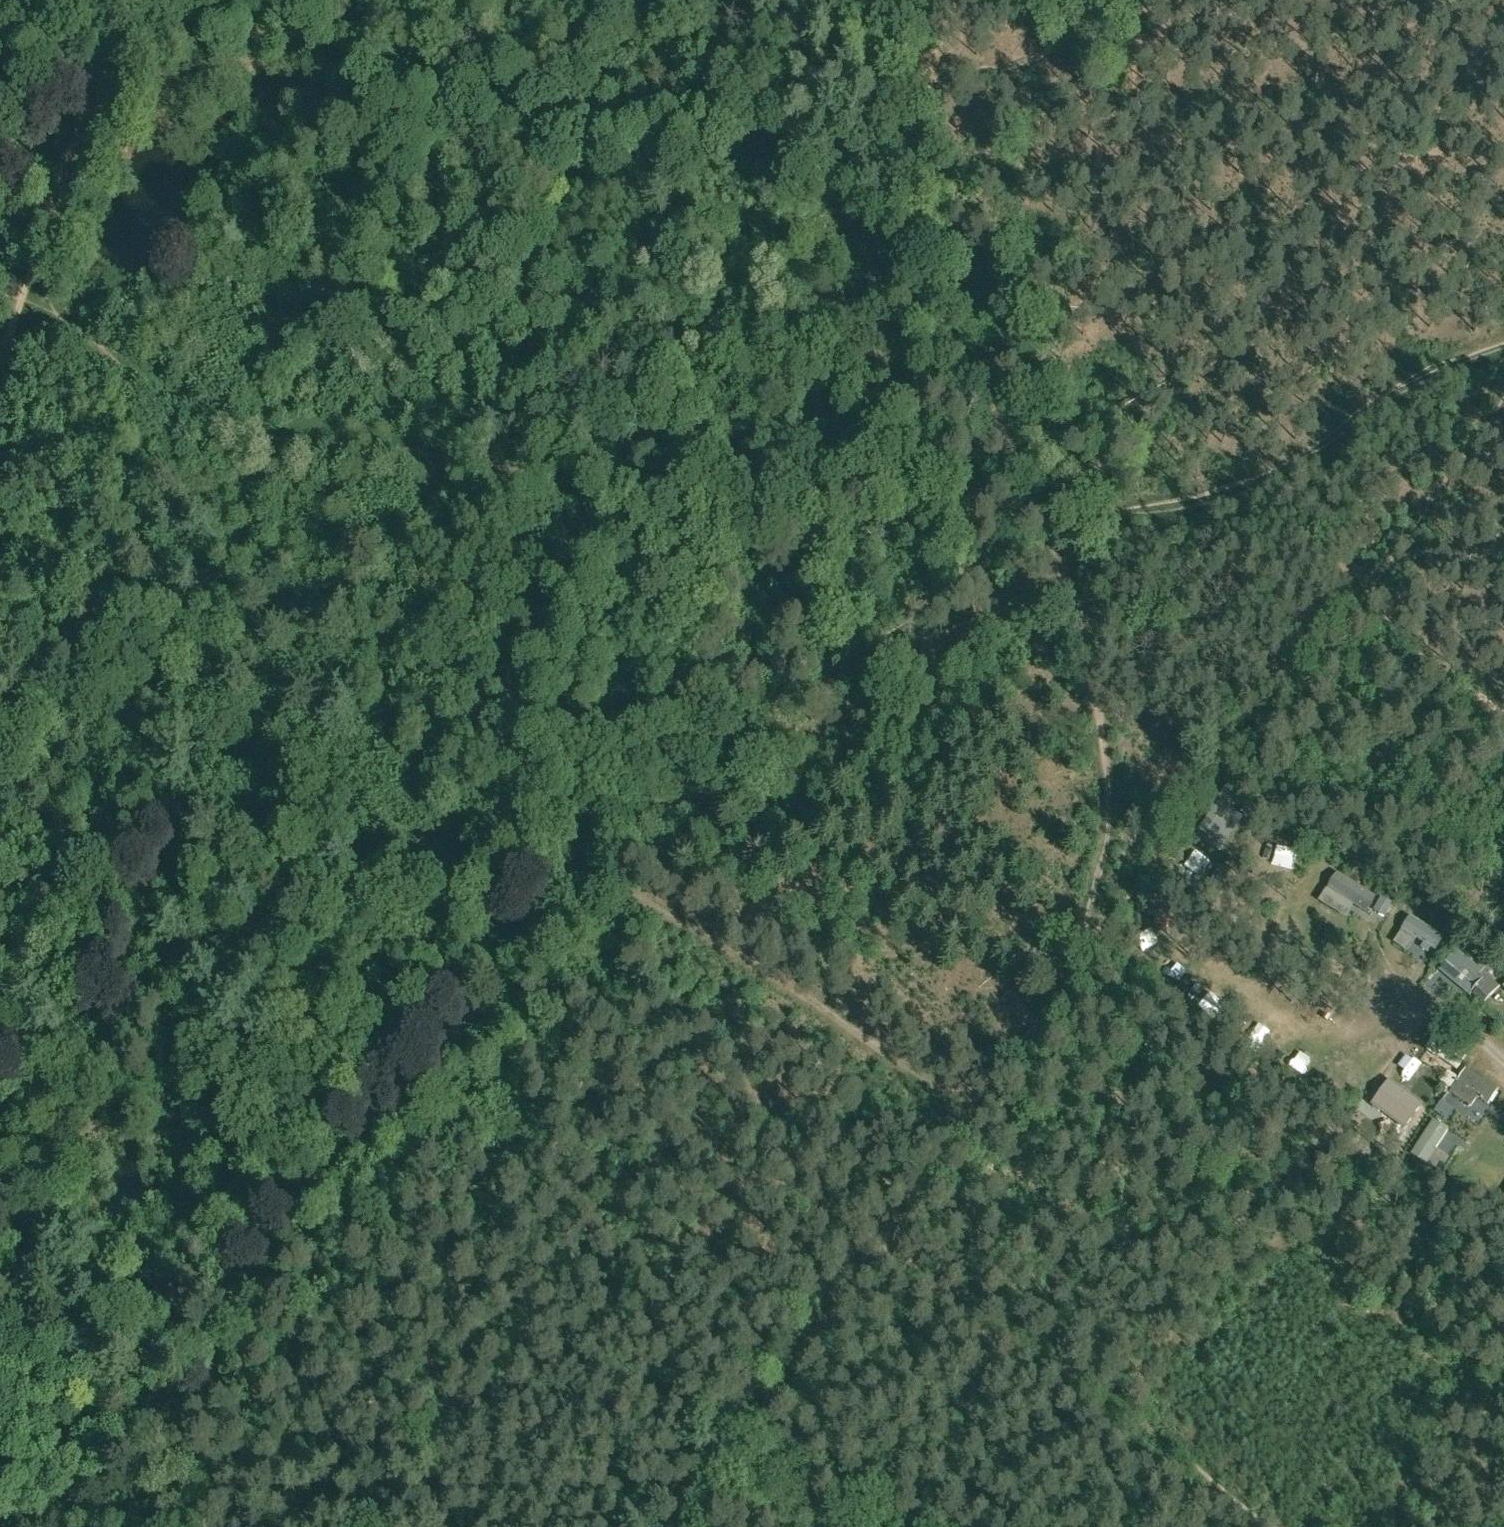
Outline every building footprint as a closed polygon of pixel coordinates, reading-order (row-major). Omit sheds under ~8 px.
[(1233,813),(1244,819),(1251,808),(1239,801),(1233,813)] [(1208,849),(1218,859),(1233,845),(1223,835),(1208,849)] [(1291,841),(1278,855),(1295,871),(1308,857),(1291,841)] [(1374,897),(1337,874),(1328,888),(1366,912),(1374,897)] [(1381,898),(1376,907),(1385,913),(1391,903),(1381,898)] [(1432,935),(1410,958),(1423,969),(1444,946),(1432,935)] [(1158,964),(1167,983),(1184,975),(1174,956),(1158,964)] [(1464,969),(1460,966),(1454,974),(1457,977),(1454,980),(1461,986),(1464,982),(1473,990),(1471,991),(1484,1003),(1500,986),(1487,974),(1480,982),(1470,974),(1474,969),(1468,964),(1464,969)] [(1206,1009),(1213,1021),(1224,1014),(1218,1003),(1206,1009)] [(1488,1100),(1496,1089),(1465,1068),(1450,1091),(1471,1105),(1479,1094),(1488,1100)] [(1398,1109),(1412,1121),(1422,1110),(1409,1098),(1398,1109)] [(1469,1126),(1475,1116),(1461,1107),(1455,1118),(1469,1126)]
